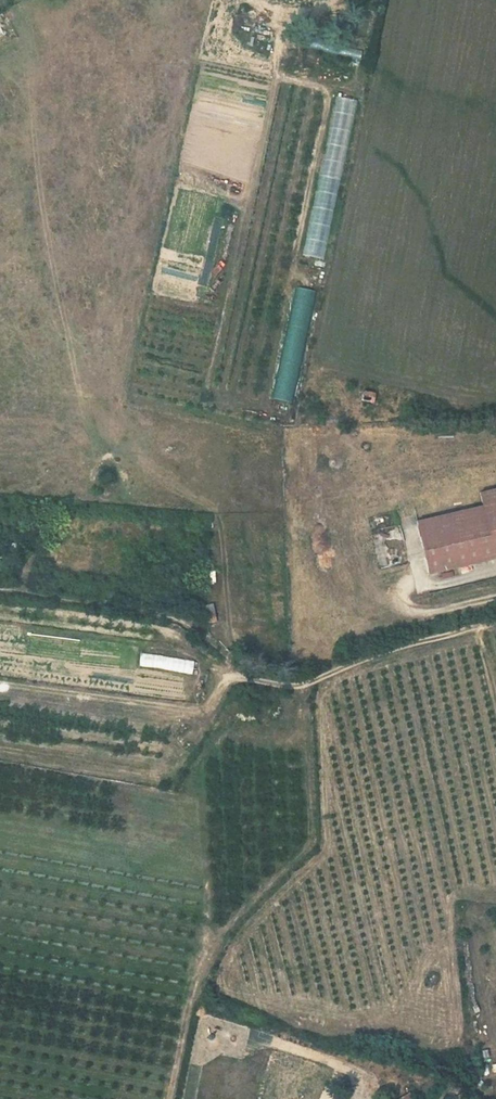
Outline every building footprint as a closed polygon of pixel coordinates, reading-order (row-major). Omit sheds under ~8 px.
[(356,100),(335,95),(304,254),(325,258),(356,100)] [(294,402),(312,289),(293,286),(275,399),(294,402)] [(373,391),(362,390),(361,400),(372,401),(373,391)] [(492,513),(495,527),(428,544),(440,598),(495,585),(495,512),(492,513)] [(211,620),(210,613),(202,614),(201,616),(204,622),(211,620)] [(141,667),(192,671),(193,659),(142,654),(141,667)]
